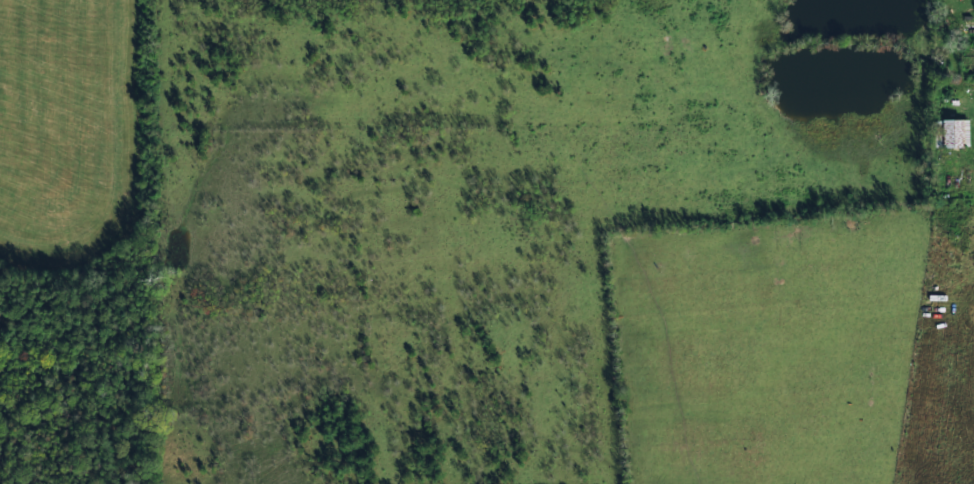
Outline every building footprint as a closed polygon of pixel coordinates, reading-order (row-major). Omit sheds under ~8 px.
[(963,118),(936,118),(936,146),(963,146),(963,118)]
